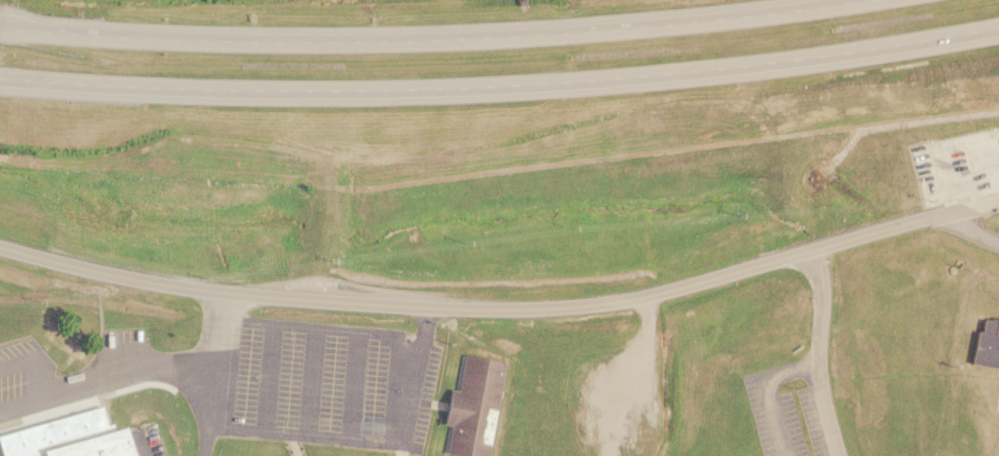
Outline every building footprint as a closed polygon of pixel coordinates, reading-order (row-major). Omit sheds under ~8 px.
[(981,315),(972,364),(998,368),(998,318),(981,315)] [(463,355),(458,391),(449,389),(443,424),(451,425),(447,455),(454,455),(488,455),(489,442),(478,440),(481,421),(494,422),(503,361),(463,355)] [(123,427),(108,431),(103,408),(0,432),(0,455),(130,455),(123,427)]
